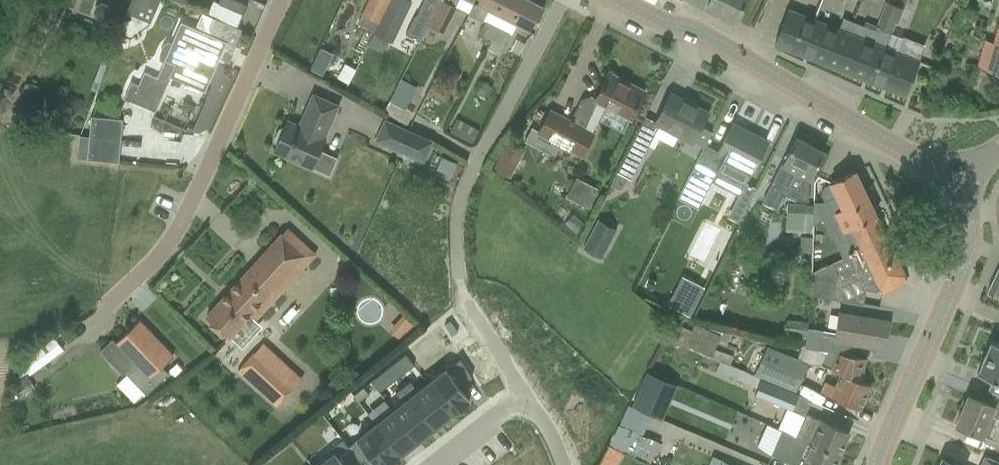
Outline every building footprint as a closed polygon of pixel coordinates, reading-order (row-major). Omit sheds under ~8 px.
[(212,17),(236,28),(247,5),(236,0),(223,0),(221,5),(213,2),(207,15),(212,17)] [(322,20),(332,25),(345,0),(326,0),(323,6),(328,9),(322,20)] [(378,23),(390,0),(369,0),(362,15),(378,23)] [(392,43),(412,1),(409,0),(390,0),(378,23),(379,23),(374,34),(392,43)] [(428,25),(434,12),(440,0),(433,0),(422,22),(428,25)] [(428,25),(444,33),(457,8),(454,6),(456,3),(457,0),(440,0),(434,12),(428,25)] [(482,21),(488,9),(503,17),(511,0),(476,0),(469,14),(482,21)] [(532,33),(534,29),(533,29),(544,6),(532,0),(511,0),(503,17),(530,31),(529,32),(532,33)] [(708,5),(736,19),(745,2),(746,0),(710,0),(708,5)] [(855,22),(837,68),(906,95),(913,77),(925,45),(902,37),(897,52),(888,48),(893,33),(897,23),(903,8),(899,6),(886,1),(877,25),(876,25),(874,30),(855,22)] [(97,6),(94,12),(97,18),(103,20),(109,17),(111,12),(108,5),(103,3),(97,6)] [(775,44),(837,68),(855,22),(843,18),(838,29),(788,10),(782,26),(775,44)] [(129,90),(126,98),(155,111),(159,103),(161,98),(171,76),(186,82),(204,91),(219,57),(227,60),(230,53),(231,53),(241,30),(236,28),(212,17),(208,26),(212,36),(205,33),(181,23),(172,43),(168,42),(166,43),(164,46),(162,49),(160,52),(160,55),(160,60),(164,62),(161,67),(157,77),(145,71),(138,87),(132,85),(129,90)] [(479,35),(491,41),(497,27),(486,22),(479,35)] [(986,70),(998,74),(998,24),(994,42),(987,68),(986,70)] [(492,41),(488,49),(498,54),(502,46),(509,33),(497,27),(491,41),(492,41)] [(110,36),(102,59),(108,62),(117,38),(110,36)] [(310,69),(322,75),(327,64),(315,58),(310,69)] [(452,63),(440,70),(449,85),(461,78),(452,63)] [(98,71),(93,83),(100,85),(104,73),(98,71)] [(560,146),(581,156),(606,108),(629,120),(645,91),(609,73),(596,98),(592,96),(582,98),(570,120),(551,109),(538,134),(530,130),(525,140),(555,156),(560,146)] [(397,89),(390,100),(405,108),(411,96),(397,89)] [(276,145),(273,151),(292,160),(312,169),(313,167),(321,149),(326,137),(325,137),(339,105),(331,102),(313,94),(301,121),(302,122),(301,126),(299,125),(287,120),(284,127),(279,129),(274,139),(276,145)] [(626,153),(617,171),(628,177),(632,179),(641,161),(654,136),(660,123),(680,134),(692,140),(702,121),(703,122),(707,113),(670,94),(661,111),(656,122),(651,132),(639,127),(626,153)] [(76,158),(118,161),(121,121),(90,118),(88,136),(80,135),(76,158)] [(457,119),(450,132),(472,144),(479,131),(457,119)] [(377,140),(423,160),(431,141),(385,121),(377,140)] [(678,198),(696,208),(711,180),(739,195),(757,160),(766,141),(733,124),(716,156),(704,149),(678,198)] [(794,201),(807,201),(808,182),(811,175),(812,175),(815,169),(824,151),(796,137),(786,155),(778,173),(769,187),(794,201)] [(523,142),(515,155),(537,167),(544,154),(523,142)] [(454,173),(457,160),(442,156),(439,169),(454,173)] [(493,170),(509,178),(514,169),(498,161),(493,170)] [(617,171),(610,185),(621,190),(628,177),(617,171)] [(810,294),(831,298),(836,274),(855,282),(862,278),(867,289),(875,290),(880,287),(882,292),(906,281),(854,171),(829,182),(831,185),(825,188),(821,194),(825,201),(823,202),(814,202),(813,236),(812,236),(812,252),(810,294)] [(569,197),(586,205),(594,189),(577,180),(569,197)] [(583,249),(602,258),(618,228),(599,218),(583,249)] [(206,317),(229,338),(249,315),(255,320),(315,254),(287,228),(206,317)] [(987,292),(998,298),(998,267),(987,292)] [(683,274),(668,303),(692,314),(706,285),(683,274)] [(820,337),(818,350),(827,352),(863,358),(863,357),(853,355),(855,344),(884,349),(889,321),(868,317),(838,313),(834,339),(820,337)] [(116,384),(134,402),(142,394),(143,394),(145,393),(147,395),(169,374),(162,367),(173,356),(139,321),(116,343),(112,339),(100,351),(122,374),(124,372),(127,374),(116,384)] [(789,322),(787,337),(801,339),(803,324),(789,322)] [(668,338),(711,357),(721,334),(695,323),(692,331),(675,323),(668,338)] [(810,335),(807,348),(818,350),(820,337),(810,335)] [(18,369),(17,379),(28,372),(28,373),(30,376),(65,350),(55,337),(54,338),(53,336),(26,350),(26,351),(25,353),(25,354),(27,357),(20,362),(23,366),(21,367),(18,369)] [(991,340),(978,373),(992,379),(998,382),(998,344),(991,340)] [(755,374),(796,392),(808,364),(767,347),(755,374)] [(238,371),(277,406),(297,384),(258,349),(238,371)] [(821,391),(860,408),(870,384),(859,380),(863,358),(827,352),(822,363),(831,367),(830,369),(838,376),(835,385),(825,381),(821,391)] [(460,358),(428,383),(451,413),(455,410),(457,413),(467,405),(465,403),(470,399),(460,386),(472,377),(460,358)] [(754,394),(787,408),(794,392),(721,360),(715,374),(726,379),(728,376),(756,389),(754,394)] [(395,362),(388,368),(396,378),(403,372),(395,362)] [(380,374),(389,384),(396,378),(388,368),(380,374)] [(27,376),(11,387),(19,399),(35,388),(27,376)] [(410,381),(403,387),(434,427),(451,413),(428,383),(418,391),(410,381)] [(369,393),(364,387),(353,395),(358,401),(369,393)] [(403,403),(393,410),(417,440),(434,427),(403,387),(395,392),(403,403)] [(639,390),(632,404),(664,418),(670,404),(639,390)] [(956,425),(975,432),(982,436),(998,443),(998,395),(996,394),(991,405),(986,403),(968,395),(956,425)] [(684,407),(678,422),(727,442),(733,427),(684,407)] [(393,410),(376,424),(400,454),(417,440),(393,410)] [(805,416),(795,437),(838,456),(849,432),(830,424),(806,413),(805,416)] [(348,446),(354,454),(360,463),(364,460),(368,464),(371,464),(375,462),(378,464),(391,464),(397,460),(395,458),(400,454),(376,424),(348,446)] [(771,453),(791,462),(798,464),(835,464),(838,456),(795,437),(781,431),(771,453)] [(319,464),(345,464),(343,463),(354,454),(348,446),(342,439),(329,450),(333,454),(319,464)] [(986,456),(981,464),(998,464),(998,462),(986,456)]
